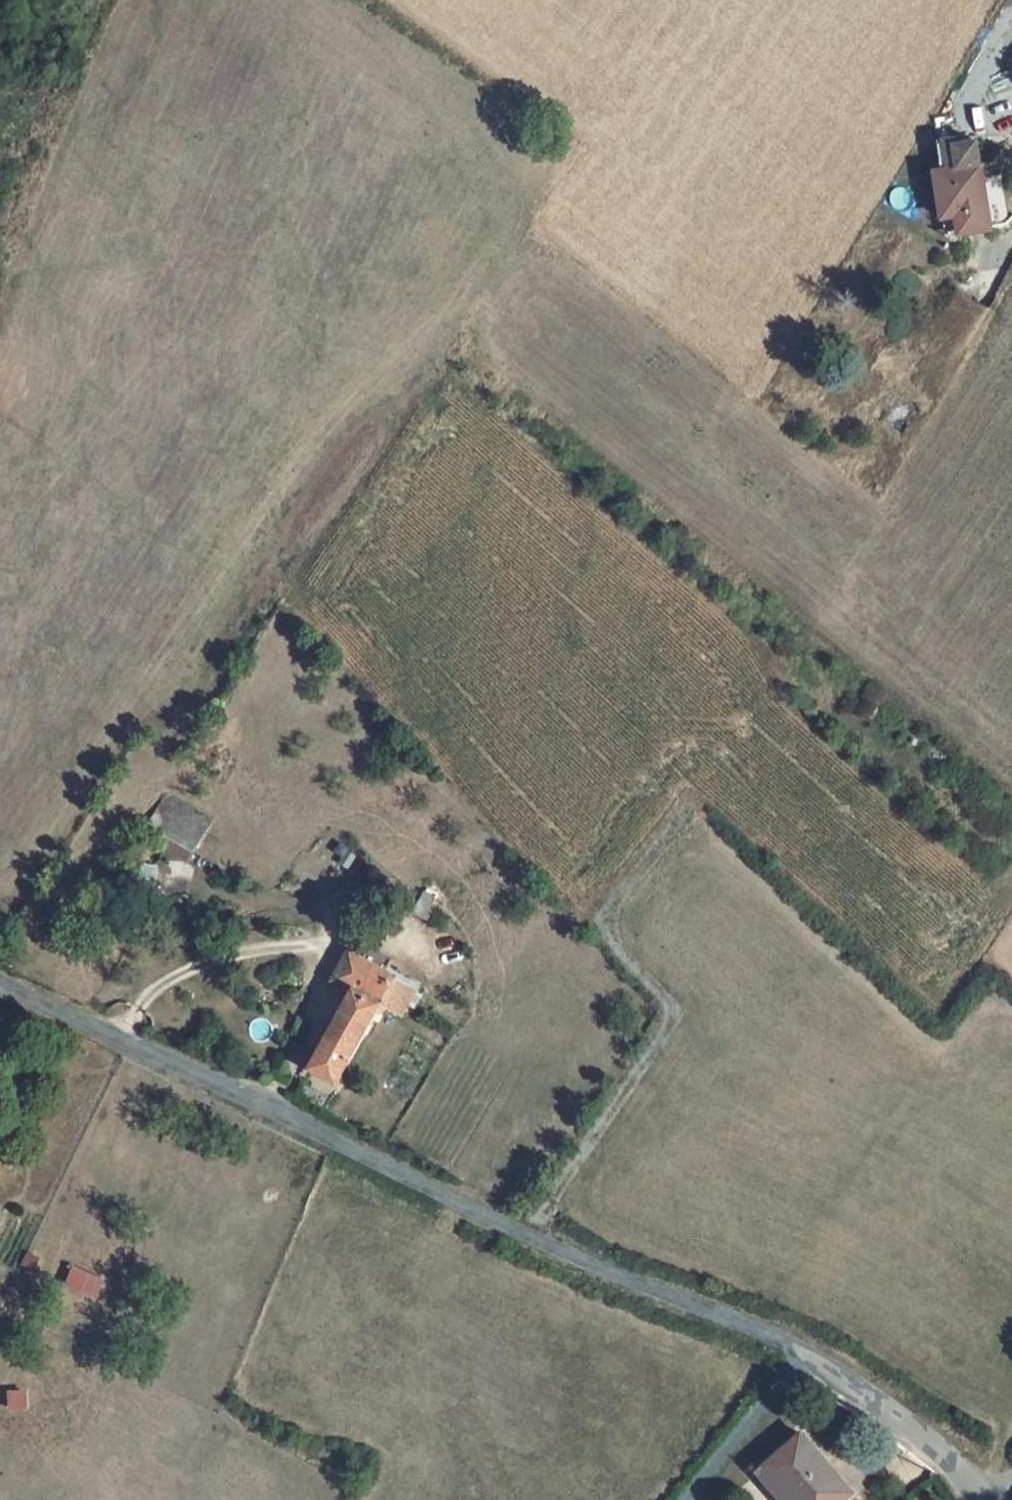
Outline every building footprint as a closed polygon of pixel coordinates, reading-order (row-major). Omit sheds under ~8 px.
[(1007,151),(1005,139),(974,143),(979,169),(959,171),(967,216),(984,214),(988,235),(1011,231),(1011,225),(1002,164),(1007,151)] [(1007,151),(1002,164),(1011,225),(1011,181),(1007,151)] [(967,216),(971,238),(988,235),(984,214),(967,216)] [(145,827),(192,855),(212,820),(165,793),(145,827)] [(341,1065),(369,1081),(431,974),(383,947),(364,983),(379,995),(341,1065)] [(95,1295),(103,1277),(70,1264),(63,1282),(95,1295)] [(787,1499),(840,1499),(851,1490),(803,1435),(761,1471),(787,1499)]
